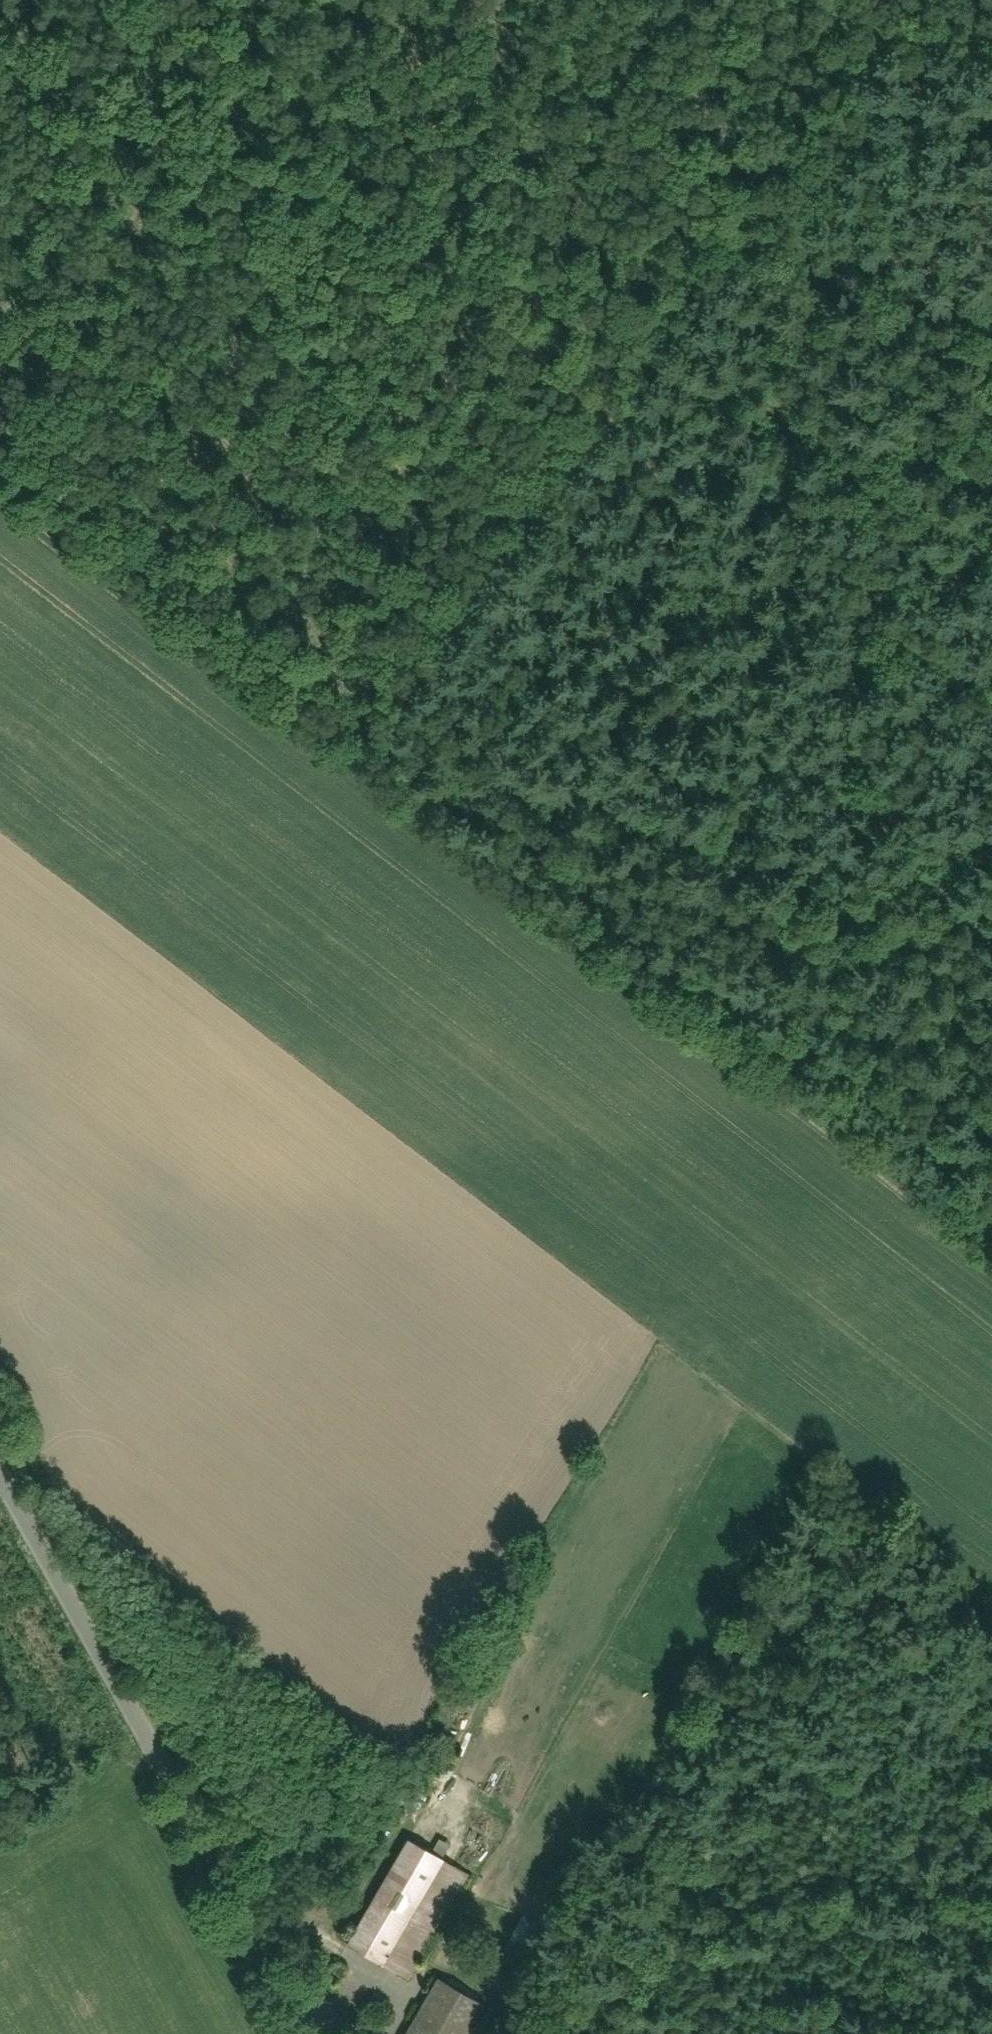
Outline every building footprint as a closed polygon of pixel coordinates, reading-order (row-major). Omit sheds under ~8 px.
[(352,1946),(413,1980),(470,1879),(408,1845),(352,1946)] [(404,2033),(457,2033),(474,2003),(434,1981),(404,2033)]
